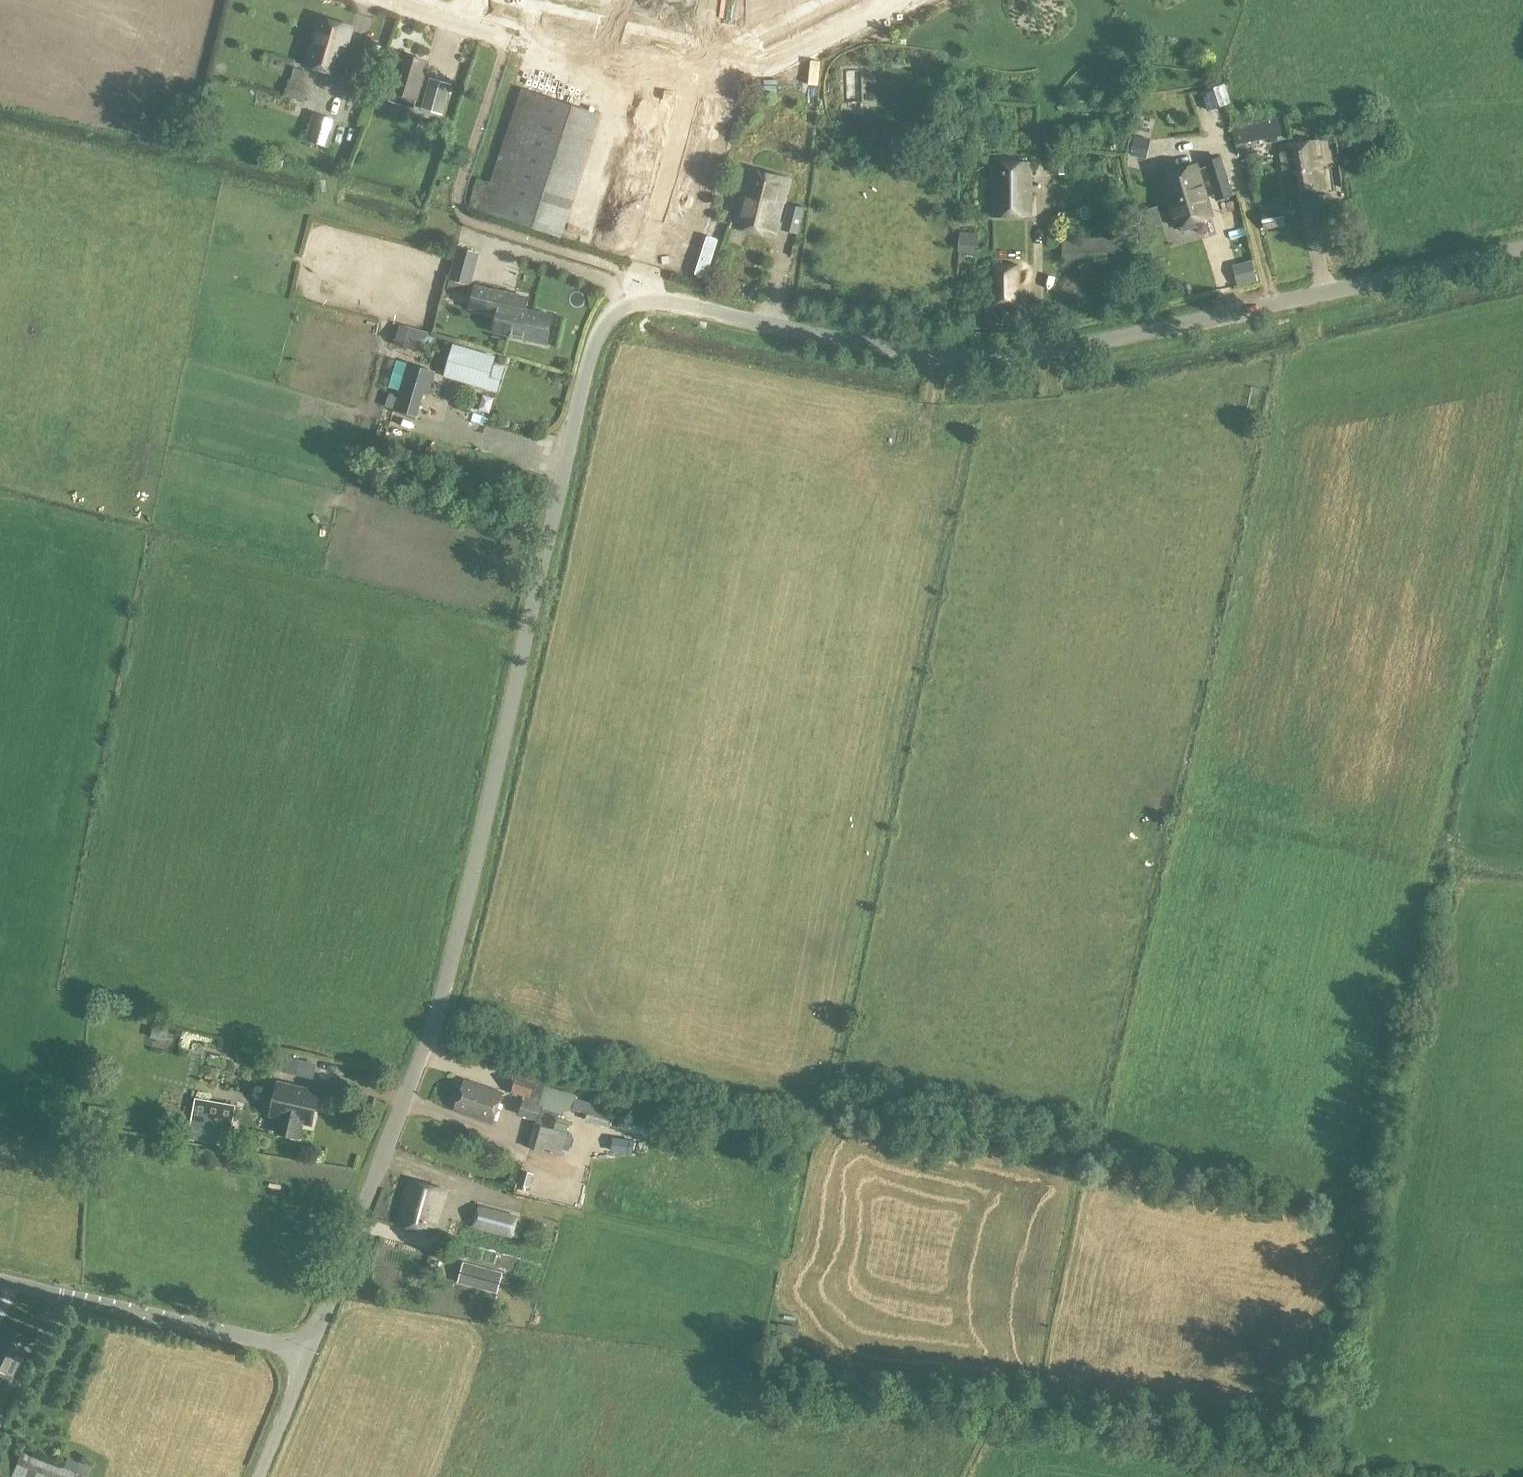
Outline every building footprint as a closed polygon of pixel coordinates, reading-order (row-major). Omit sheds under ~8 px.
[(668,14),(692,19),(696,0),(671,0),(668,14)] [(757,15),(772,7),(772,9),(785,2),(785,1),(787,0),(750,0),(757,15)] [(338,74),(352,26),(319,17),(305,65),(338,74)] [(378,40),(366,37),(362,52),(373,56),(378,40)] [(391,92),(392,92),(390,102),(414,109),(417,99),(416,99),(428,61),(402,53),(391,92)] [(511,61),(497,108),(525,117),(521,131),(533,135),(540,114),(527,110),(539,70),(511,61)] [(580,129),(576,142),(592,146),(600,115),(584,110),(591,83),(559,74),(547,120),(580,129)] [(1212,83),(1218,100),(1238,93),(1231,76),(1212,83)] [(450,84),(431,78),(422,109),(441,115),(450,84)] [(285,95),(305,100),(308,86),(288,82),(285,95)] [(610,115),(600,156),(616,160),(622,133),(653,141),(664,98),(633,90),(626,119),(610,115)] [(330,149),(338,121),(313,114),(305,142),(330,149)] [(1270,144),(1279,142),(1278,137),(1285,136),(1282,119),(1233,128),(1239,160),(1250,157),(1247,142),(1269,138),(1270,144)] [(1375,138),(1344,142),(1348,181),(1380,178),(1375,138)] [(1317,141),(1314,141),(1280,145),(1286,197),(1325,192),(1317,141)] [(1196,166),(1159,177),(1168,204),(1170,204),(1177,228),(1182,226),(1183,232),(1197,227),(1195,222),(1212,217),(1206,198),(1216,195),(1217,200),(1232,196),(1221,158),(1205,163),(1207,167),(1197,170),(1196,166)] [(1031,215),(1031,162),(994,162),(994,215),(1031,215)] [(1064,162),(1054,162),(1054,173),(1064,173),(1064,162)] [(748,169),(734,227),(775,237),(777,230),(782,231),(799,235),(800,230),(805,208),(789,204),(784,223),(779,221),(789,179),(748,169)] [(1278,197),(1259,200),(1264,228),(1284,225),(1281,210),(1280,210),(1278,197)] [(577,205),(567,234),(614,249),(623,221),(577,205)] [(961,233),(959,253),(977,254),(978,234),(961,233)] [(1133,235),(1062,237),(1062,260),(1132,257),(1132,249),(1134,249),(1133,235)] [(479,253),(457,248),(449,280),(471,286),(479,253)] [(1017,265),(993,266),(993,306),(1017,305),(1017,265)] [(526,298),(474,286),(469,310),(496,317),(493,332),(545,344),(552,315),(524,308),(526,298)] [(429,333),(409,328),(404,349),(424,354),(429,333)] [(493,365),(495,358),(454,346),(445,376),(497,391),(504,368),(493,365)] [(408,364),(394,411),(417,417),(424,395),(429,396),(436,372),(408,364)] [(577,1095),(517,1077),(512,1092),(525,1096),(519,1114),(537,1120),(529,1148),(560,1157),(567,1134),(554,1130),(560,1113),(573,1110),(573,1111),(588,1116),(586,1121),(609,1128),(614,1110),(576,1098),(577,1095)] [(453,1108),(455,1109),(455,1111),(493,1124),(503,1093),(465,1080),(459,1099),(457,1098),(453,1108)] [(278,1083),(271,1115),(280,1117),(277,1132),(298,1137),(302,1122),(312,1124),(319,1093),(278,1083)] [(232,1122),(193,1116),(190,1135),(229,1142),(232,1122)] [(485,1145),(481,1159),(496,1164),(501,1150),(485,1145)] [(410,1181),(398,1224),(432,1234),(446,1191),(410,1181)] [(517,1217),(479,1207),(474,1226),(512,1236),(517,1217)] [(497,1293),(502,1273),(464,1263),(458,1282),(497,1293)] [(1,1389),(6,1387),(12,1374),(11,1374),(27,1338),(1,1325),(0,1327),(0,1389),(1,1389)] [(798,1329),(780,1326),(778,1341),(796,1344),(798,1329)] [(12,1476),(14,1476),(85,1476),(21,1453),(12,1476)] [(9,1466),(0,1464),(0,1476),(6,1476),(9,1466)]
